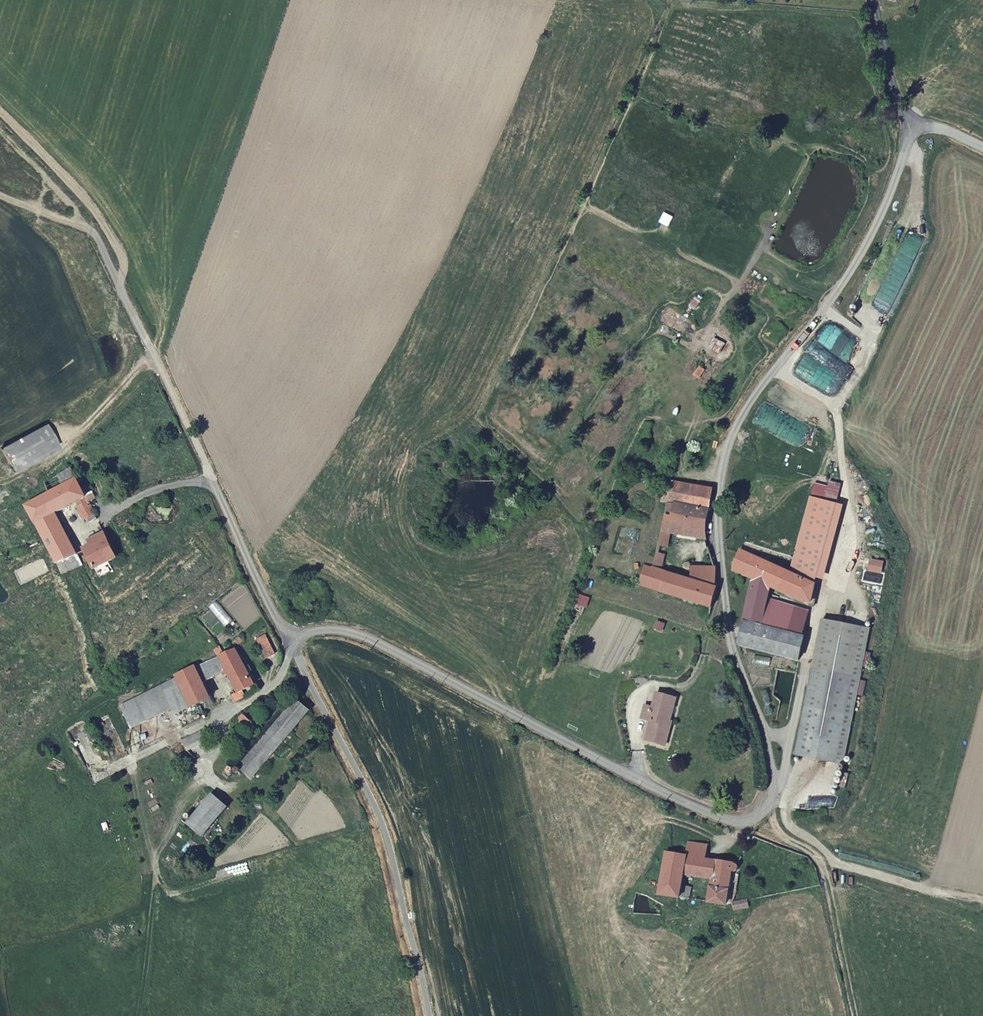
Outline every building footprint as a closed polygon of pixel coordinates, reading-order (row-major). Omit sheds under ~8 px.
[(0,447),(13,472),(59,448),(46,423),(0,447)] [(76,478),(71,469),(45,483),(50,492),(76,478)] [(76,478),(50,492),(26,505),(44,539),(63,574),(85,562),(80,554),(67,529),(69,528),(66,523),(64,525),(57,512),(82,499),(84,504),(79,507),(86,520),(88,518),(90,521),(98,517),(89,502),(96,498),(88,484),(81,488),(78,482),(83,480),(80,475),(76,478)] [(705,530),(714,489),(664,480),(663,486),(661,501),(675,504),(673,514),(666,513),(660,539),(670,541),(671,532),(685,535),(686,528),(698,531),(697,538),(708,540),(705,530)] [(792,574),(817,585),(839,505),(812,497),(792,574)] [(685,535),(697,538),(698,531),(686,528),(685,535)] [(85,548),(86,550),(96,567),(117,555),(106,532),(91,540),(93,544),(85,548)] [(639,583),(712,608),(718,588),(718,587),(694,580),(695,568),(684,566),(682,576),(662,570),(667,549),(668,549),(670,541),(660,539),(653,568),(644,566),(639,583)] [(817,585),(792,574),(741,551),(734,572),(755,580),(740,644),(800,659),(805,636),(803,636),(780,631),(782,620),(765,616),(769,601),(772,588),(813,604),(817,585)] [(886,564),(873,561),(871,571),(884,574),(886,564)] [(718,587),(717,569),(695,568),(694,580),(718,587)] [(809,610),(769,601),(765,616),(782,620),(780,631),(803,636),(809,610)] [(823,620),(796,755),(845,765),(872,630),(823,620)] [(258,640),(266,656),(275,652),(266,635),(258,640)] [(172,708),(176,716),(204,701),(208,709),(215,705),(204,682),(227,670),(239,692),(243,690),(256,683),(236,647),(178,677),(160,686),(172,708)] [(172,708),(160,686),(120,707),(133,729),(172,708)] [(246,695),(243,690),(239,692),(234,695),(236,701),(246,695)] [(667,736),(672,737),(675,727),(670,726),(671,721),(673,722),(680,699),(659,693),(656,706),(648,704),(644,718),(654,721),(649,740),(664,744),(667,736)] [(239,766),(253,778),(311,709),(296,696),(239,766)] [(186,747),(205,737),(201,730),(184,739),(186,747)] [(166,747),(157,753),(160,757),(169,752),(166,747)] [(187,823),(204,837),(229,806),(212,792),(187,823)] [(691,876),(692,873),(695,856),(705,858),(708,846),(689,842),(687,855),(668,852),(661,893),(689,897),(691,886),(683,884),(684,875),(691,876)] [(695,856),(692,873),(714,877),(717,860),(705,858),(695,856)] [(731,890),(737,891),(740,873),(733,872),(739,869),(740,864),(717,860),(714,877),(711,895),(704,894),(703,899),(729,903),(731,890)] [(732,903),(737,891),(731,890),(729,903),(732,903)] [(749,907),(749,900),(734,903),(735,910),(740,909),(749,907)]
